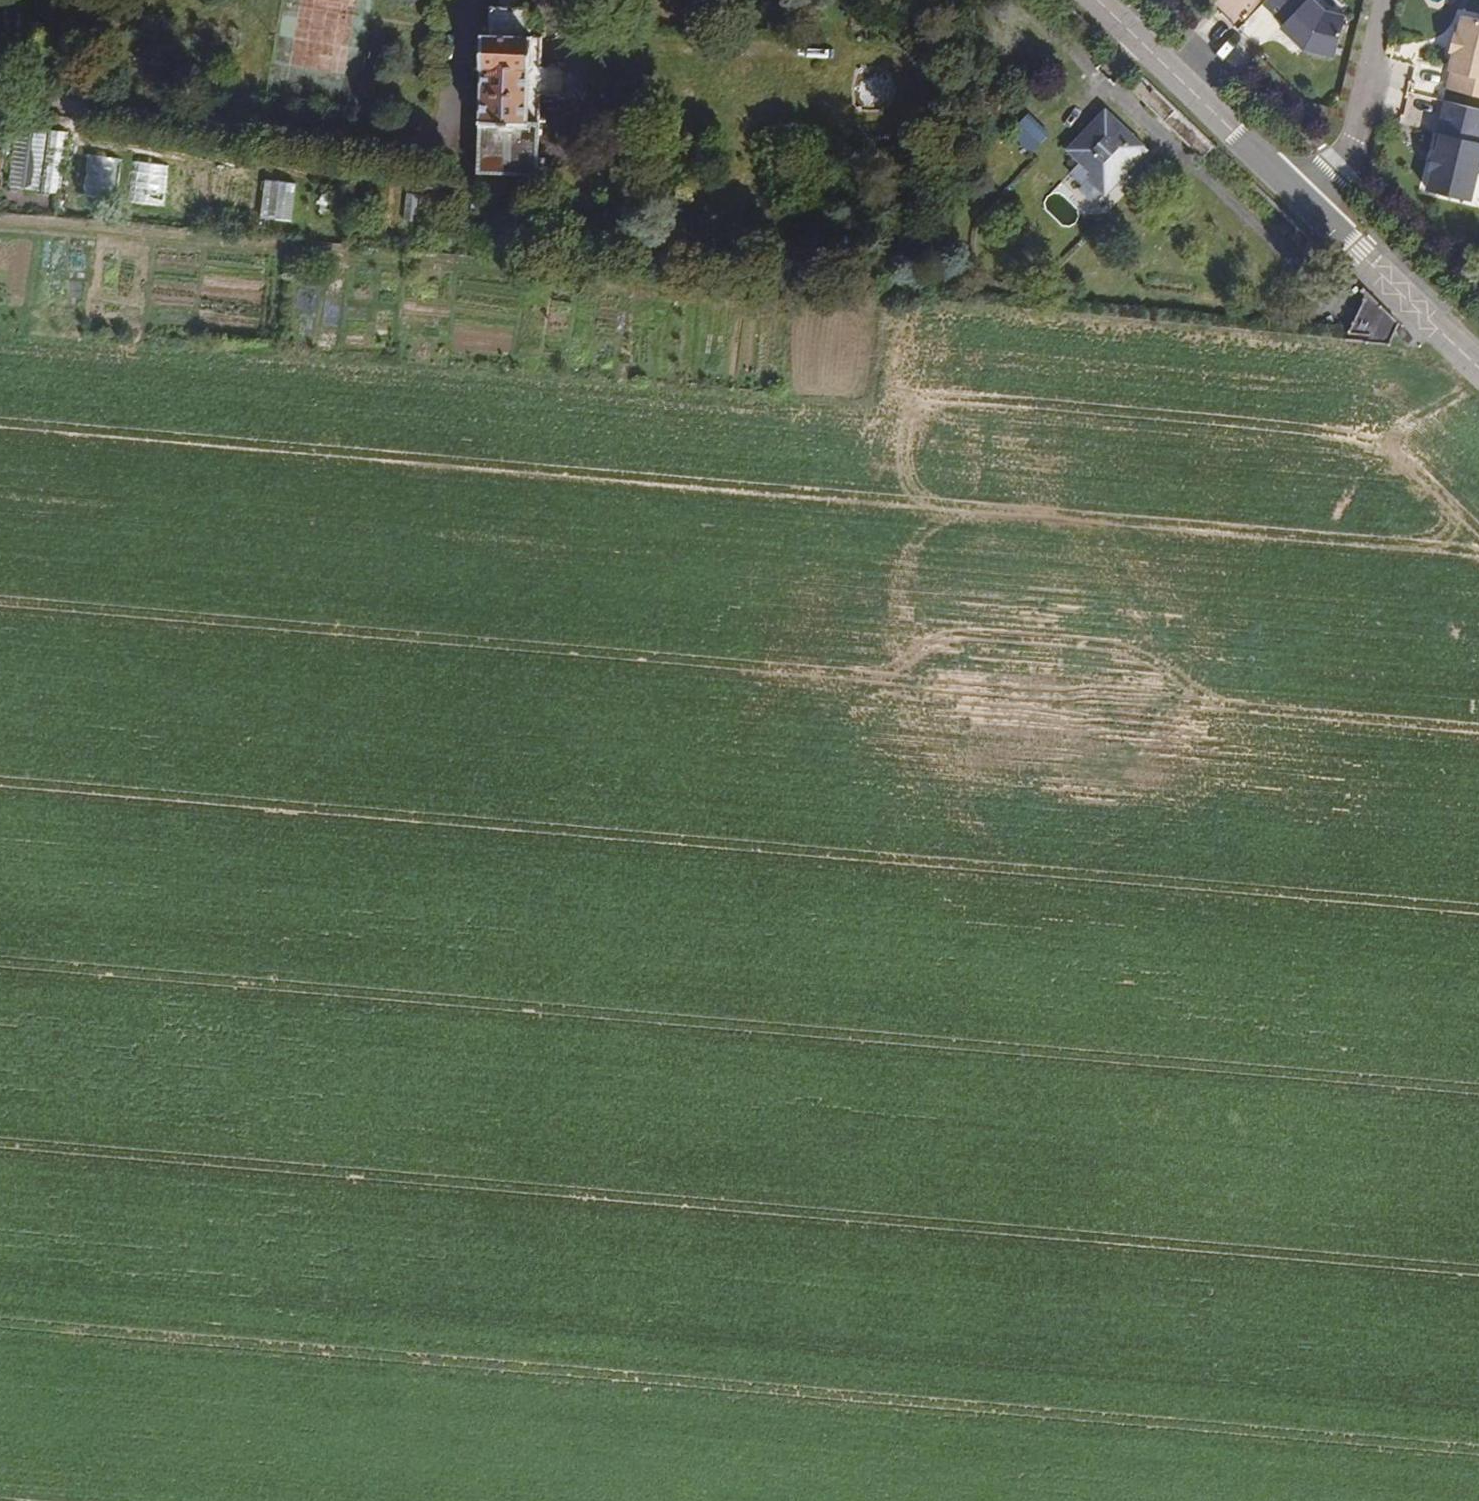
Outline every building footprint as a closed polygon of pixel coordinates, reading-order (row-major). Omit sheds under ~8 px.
[(1263,3),(1284,24),(1281,27),(1297,42),(1300,38),(1305,43),(1303,49),(1335,57),(1345,15),(1325,10),(1314,0),(1266,0),(1263,3)] [(478,172),(538,174),(540,95),(560,96),(561,67),(541,66),(542,36),(524,35),(526,8),(491,7),(490,34),(482,34),(481,66),(482,66),(478,172)] [(1462,18),(1458,36),(1454,35),(1450,53),(1454,54),(1449,73),(1452,73),(1448,88),(1478,96),(1478,22),(1462,18)] [(1300,38),(1297,42),(1303,49),(1305,43),(1300,38)] [(1446,101),(1439,133),(1441,134),(1437,153),(1434,152),(1430,169),(1432,170),(1428,190),(1471,200),(1478,167),(1478,109),(1446,101)] [(1106,112),(1070,149),(1094,172),(1088,177),(1106,195),(1147,152),(1106,112)] [(1042,155),(1058,125),(1046,118),(1029,147),(1042,155)] [(70,129),(23,124),(7,196),(58,201),(70,129)] [(546,160),(562,160),(561,124),(546,124),(546,160)] [(85,154),(82,193),(118,196),(120,156),(85,154)] [(262,216),(293,221),(299,183),(269,178),(262,216)] [(418,219),(420,193),(407,192),(405,218),(418,219)] [(1352,320),(1343,340),(1390,344),(1400,323),(1365,291),(1354,320),(1352,320)]
